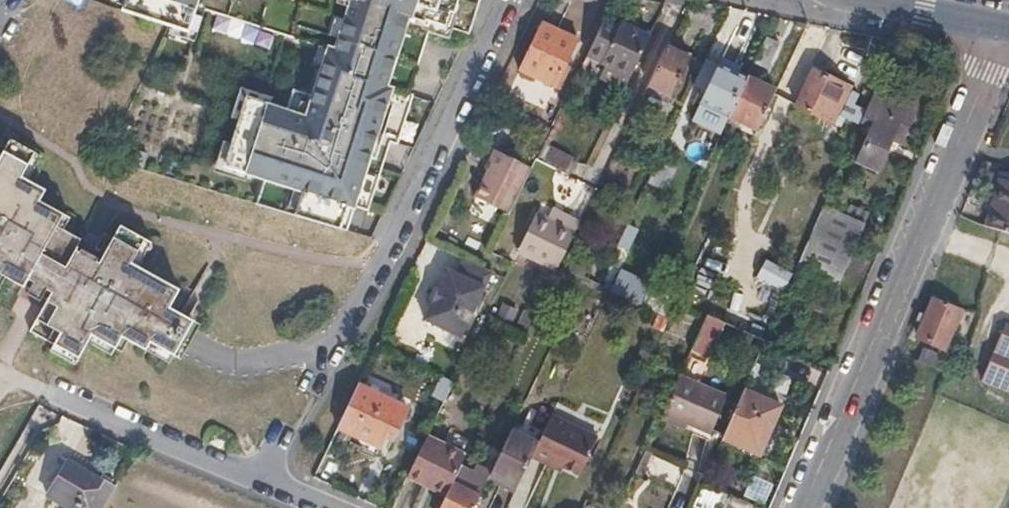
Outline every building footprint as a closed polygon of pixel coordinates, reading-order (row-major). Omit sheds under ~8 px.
[(116,14),(184,36),(195,0),(121,0),(116,14)] [(345,3),(307,118),(245,98),(221,170),(283,190),(353,213),(355,207),(414,26),(434,32),(452,38),(454,31),(464,0),(336,0),(345,3)] [(454,31),(468,36),(480,0),(464,0),(454,31)] [(622,21),(607,14),(603,22),(619,29),(622,21)] [(603,22),(587,54),(604,62),(624,22),(622,21),(619,29),(603,22)] [(632,26),(624,22),(604,62),(612,66),(632,26)] [(544,24),(521,71),(553,87),(576,39),(544,24)] [(397,145),(434,32),(414,26),(355,207),(369,212),(391,143),(397,145)] [(651,35),(632,26),(612,66),(631,75),(651,35)] [(779,44),(765,38),(753,63),(768,70),(779,44)] [(649,86),(672,97),(690,59),(667,48),(649,86)] [(728,117),(745,79),(719,67),(701,105),(728,117)] [(814,71),(796,107),(832,123),(836,114),(858,124),(864,111),(852,105),(856,95),(848,91),(850,87),(814,71)] [(773,95),(774,93),(745,79),(728,117),(757,131),(759,127),(773,95)] [(913,111),(874,93),(860,125),(870,130),(856,162),(877,171),(891,139),(899,143),(913,111)] [(793,104),(773,95),(759,127),(778,136),(793,104)] [(560,153),(543,144),(536,158),(554,166),(560,153)] [(508,217),(531,169),(493,152),(486,168),(489,170),(475,200),(508,217)] [(567,156),(560,153),(554,166),(560,169),(567,156)] [(1,274),(48,302),(35,327),(84,355),(98,331),(120,344),(168,371),(174,360),(198,317),(176,305),(185,286),(139,259),(145,248),(122,235),(110,257),(84,242),(87,234),(60,219),(63,215),(40,202),(46,192),(22,178),(28,167),(6,154),(0,164),(0,276),(1,274)] [(571,158),(567,156),(560,169),(564,171),(571,158)] [(1008,235),(1008,187),(999,184),(987,229),(1002,233),(1008,235)] [(824,206),(792,280),(831,298),(864,224),(824,206)] [(547,220),(575,234),(581,222),(553,208),(547,220)] [(519,254),(556,272),(559,267),(565,255),(575,234),(547,220),(538,215),(520,251),(519,254)] [(565,255),(559,267),(574,274),(580,262),(565,255)] [(499,276),(467,261),(459,277),(451,273),(443,289),(437,302),(427,321),(468,340),(499,276)] [(621,272),(612,293),(641,306),(651,286),(621,272)] [(437,302),(443,289),(437,286),(431,298),(437,302)] [(945,303),(933,298),(916,337),(944,349),(961,310),(945,303)] [(984,380),(1008,390),(1008,329),(1005,327),(984,380)] [(913,360),(947,375),(953,361),(919,346),(913,360)] [(727,395),(681,373),(663,412),(688,423),(710,433),(727,395)] [(358,386),(337,429),(379,449),(385,437),(393,441),(408,410),(358,386)] [(781,407),(743,390),(721,439),(760,456),(781,407)] [(663,412),(659,419),(684,431),(688,423),(663,412)] [(537,444),(531,456),(563,472),(565,467),(582,474),(599,438),(552,415),(537,444)] [(489,477),(515,489),(531,456),(537,444),(511,431),(490,474),(489,477)] [(426,442),(408,480),(424,488),(427,483),(448,494),(464,461),(426,442)] [(647,450),(637,464),(667,485),(677,470),(647,450)] [(441,507),(474,507),(489,477),(490,474),(464,461),(448,494),(445,499),(441,507)] [(112,489),(68,464),(49,496),(69,507),(101,507),(112,489)] [(742,495),(763,504),(772,484),(751,475),(742,495)] [(427,483),(424,488),(445,499),(448,494),(427,483)] [(702,507),(715,507),(720,489),(698,484),(693,506),(702,507)]
